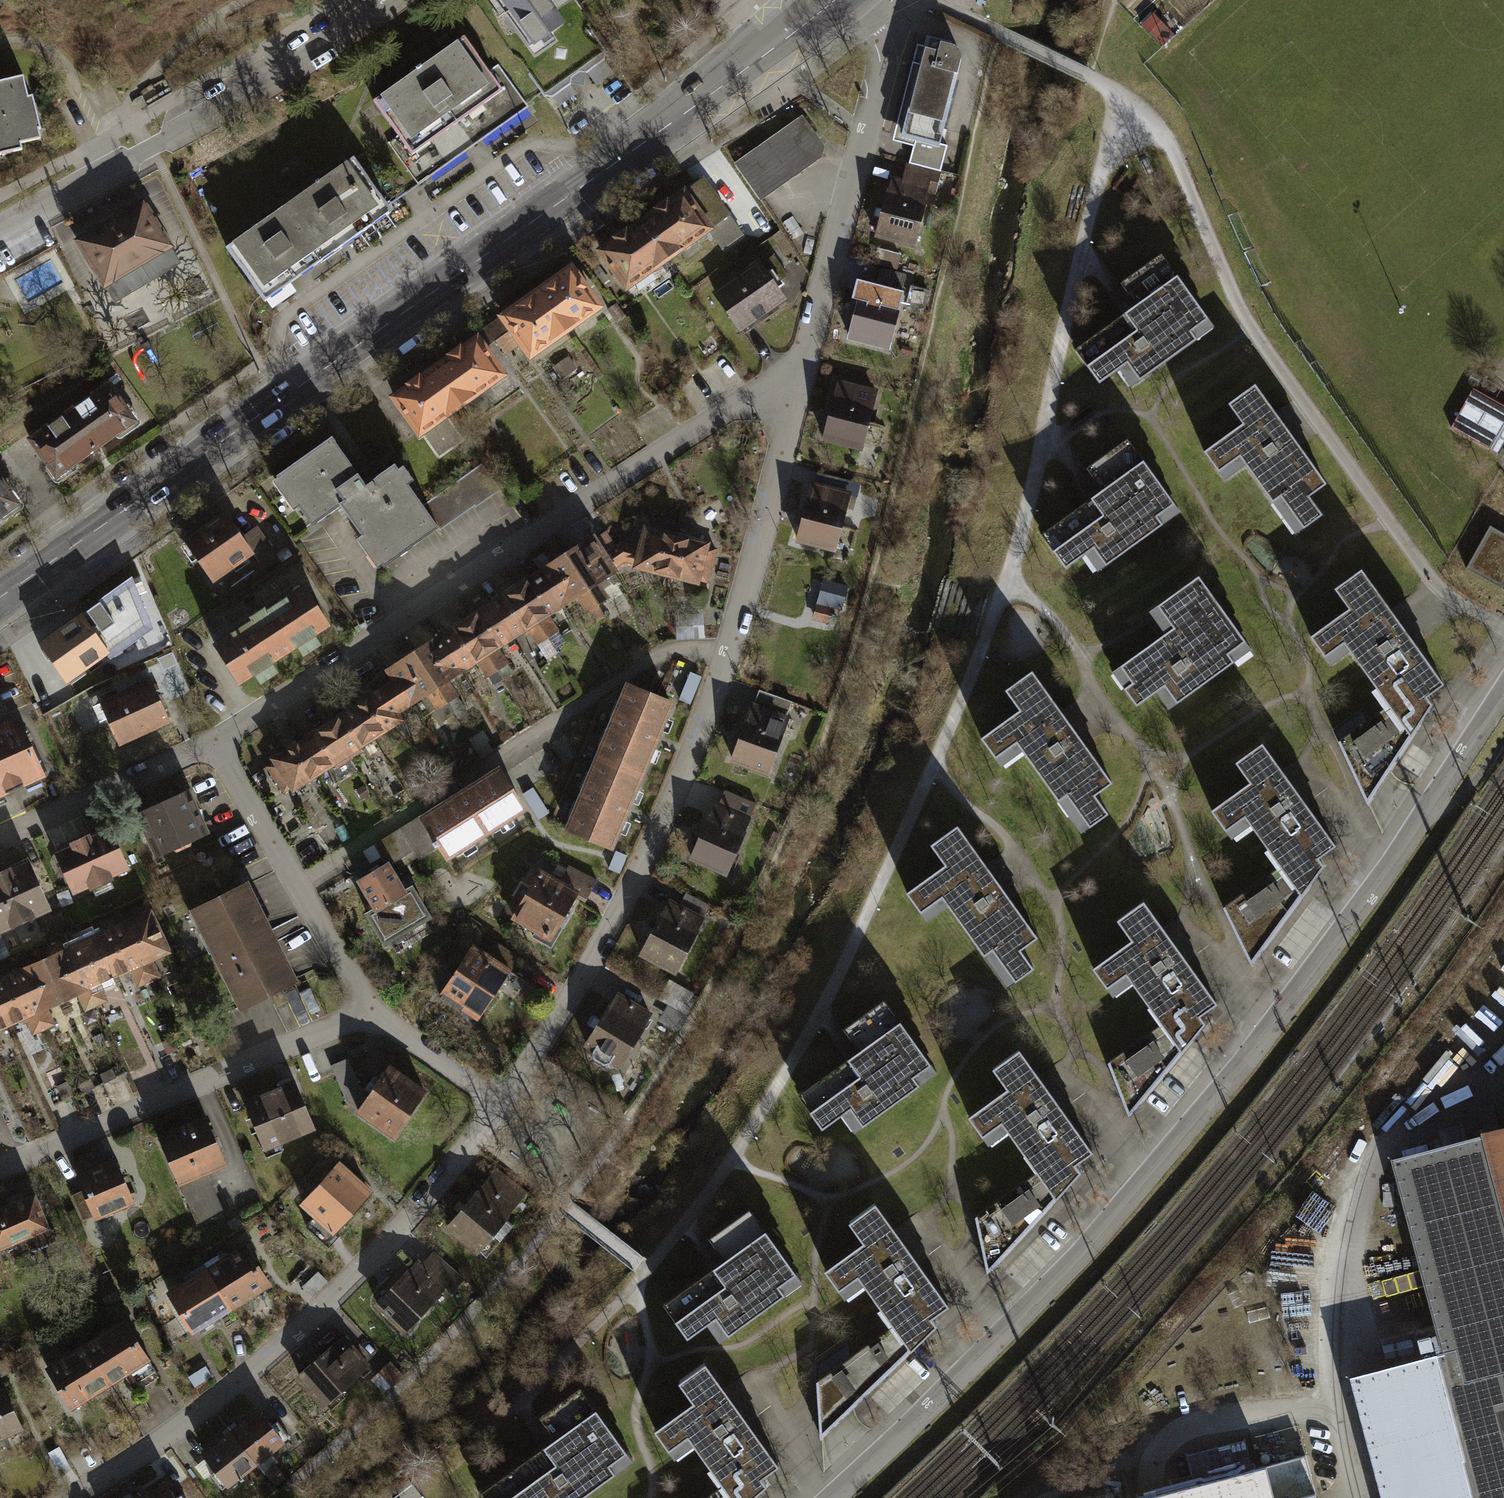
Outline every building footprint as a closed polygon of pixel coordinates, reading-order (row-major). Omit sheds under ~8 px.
[(561,23),(545,0),(506,0),(535,41),(561,23)] [(947,46),(948,40),(923,34),(921,43),(911,41),(886,137),(892,139),(888,155),(905,160),(901,177),(926,184),(930,169),(938,171),(945,145),(938,144),(955,81),(957,81),(958,77),(960,70),(961,65),(960,59),(958,53),(952,48),(947,46)] [(418,190),(531,110),(500,66),(487,75),(461,39),(370,102),(395,137),(386,144),(418,190)] [(22,152),(20,143),(43,138),(34,94),(27,96),(22,76),(0,81),(0,157),(22,152)] [(824,144),(803,114),(733,164),(759,201),(820,157),(824,144)] [(352,163),(284,210),(325,268),(393,220),(352,163)] [(638,218),(665,257),(702,232),(714,249),(740,230),(700,174),(638,218)] [(901,177),(889,174),(874,236),(912,245),(926,184),(901,177)] [(181,264),(143,201),(77,241),(114,303),(181,264)] [(267,309),(325,268),(284,210),(226,251),(267,309)] [(618,290),(665,257),(638,218),(590,251),(618,290)] [(756,265),(751,258),(705,291),(736,333),(781,300),(773,288),(786,278),(769,255),(756,265)] [(1067,352),(1091,388),(1114,372),(1125,390),(1213,330),(1163,256),(1122,284),(1136,304),(1067,352)] [(561,332),(596,306),(563,262),(528,288),(561,332)] [(874,278),(862,275),(846,339),(886,349),(899,299),(919,304),(926,277),(877,264),(874,278)] [(524,359),(561,332),(528,288),(491,315),(524,359)] [(456,404),(498,373),(470,335),(428,366),(456,404)] [(573,370),(565,357),(549,368),(557,380),(573,370)] [(411,437),(456,404),(428,366),(383,399),(411,437)] [(873,385),(836,376),(821,437),(858,446),(873,385)] [(1270,415),(1246,383),(1220,402),(1235,422),(1197,450),(1213,472),(1233,457),(1284,527),(1295,520),(1305,533),(1322,521),(1308,502),(1325,490),(1297,451),(1309,442),(1282,406),(1270,415)] [(57,476),(133,421),(107,385),(31,440),(57,476)] [(1499,455),(1503,446),(1503,406),(1473,388),(1451,427),(1499,455)] [(341,509),(384,569),(440,529),(424,505),(395,466),(366,487),(332,439),(278,477),(313,528),(341,509)] [(1032,536),(1056,572),(1082,555),(1093,572),(1179,514),(1128,440),(1087,468),(1101,489),(1032,536)] [(482,463),(424,505),(440,529),(441,530),(475,506),(476,507),(501,489),(482,463)] [(833,549),(847,487),(807,478),(793,540),(833,549)] [(18,505),(0,479),(0,517),(18,505)] [(261,565),(275,553),(257,528),(241,540),(222,516),(180,548),(214,592),(257,560),(261,565)] [(660,580),(671,533),(636,526),(633,541),(617,538),(598,548),(612,571),(619,565),(627,566),(626,572),(660,580)] [(1490,526),(1466,568),(1502,589),(1503,586),(1503,534),(1490,526)] [(671,533),(660,580),(695,588),(696,583),(703,585),(711,547),(705,545),(705,541),(671,533)] [(561,553),(594,604),(605,596),(599,587),(616,577),(612,571),(598,548),(589,535),(561,553)] [(535,569),(560,608),(574,599),(587,620),(599,612),(594,604),(561,553),(535,569)] [(1348,610),(1310,636),(1325,656),(1344,642),(1393,712),(1412,739),(1432,707),(1426,697),(1444,685),(1416,644),(1424,639),(1399,603),(1390,609),(1361,568),(1332,587),(1348,610)] [(560,608),(535,569),(509,586),(548,646),(561,637),(547,616),(560,608)] [(1101,664),(1131,707),(1153,692),(1165,709),(1246,654),(1188,569),(1136,604),(1153,629),(1101,664)] [(96,624),(90,629),(107,653),(105,654),(107,658),(150,628),(130,580),(87,611),(96,624)] [(837,609),(842,588),(817,583),(812,604),(837,609)] [(486,600),(510,638),(518,650),(529,643),(536,653),(548,646),(509,586),(486,600)] [(328,624),(304,588),(215,646),(238,682),(328,624)] [(510,638),(486,600),(460,617),(492,667),(504,660),(496,647),(510,638)] [(824,612),(809,609),(806,622),(821,625),(824,612)] [(105,654),(107,653),(90,629),(80,616),(42,643),(45,647),(43,651),(48,658),(53,658),(68,680),(105,654)] [(705,642),(704,616),(674,618),(675,644),(705,642)] [(436,632),(460,670),(476,660),(484,673),(492,667),(460,617),(436,632)] [(460,670),(436,632),(408,650),(439,700),(454,691),(446,678),(460,670)] [(439,700),(408,650),(381,666),(389,678),(405,703),(415,697),(423,711),(439,700)] [(1057,710),(1032,673),(999,695),(1012,714),(978,737),(994,761),(1014,748),(1073,834),(1101,814),(1090,799),(1109,786),(1083,748),(1094,741),(1068,703),(1057,710)] [(357,699),(379,734),(400,721),(394,711),(405,703),(389,678),(357,699)] [(168,728),(148,683),(99,705),(119,750),(168,728)] [(658,697),(622,683),(592,758),(641,777),(671,702),(658,697)] [(757,706),(752,704),(731,768),(770,781),(794,705),(761,694),(757,706)] [(379,734),(357,699),(324,719),(347,755),(379,734)] [(1412,739),(1393,712),(1342,750),(1367,804),(1379,787),(1412,739)] [(0,726),(0,794),(42,775),(17,719),(0,726)] [(347,755),(324,719),(292,740),(315,775),(347,755)] [(315,775),(292,740),(260,760),(262,763),(252,769),(268,794),(278,788),(282,796),(315,775)] [(1242,783),(1205,808),(1220,831),(1240,818),(1277,873),(1296,902),(1323,866),(1318,859),(1332,850),(1303,808),(1314,801),(1291,766),(1277,775),(1257,746),(1230,764),(1242,783)] [(641,777),(592,758),(562,833),(611,852),(641,777)] [(530,820),(502,775),(423,823),(420,818),(386,839),(396,854),(402,850),(408,860),(415,856),(419,863),(426,859),(437,877),(530,820)] [(206,832),(188,791),(139,813),(157,854),(172,847),(176,850),(190,844),(191,839),(206,832)] [(724,808),(719,806),(704,838),(697,834),(691,846),(699,850),(691,866),(729,883),(756,823),(751,821),(756,810),(729,797),(724,808)] [(126,869),(108,828),(57,851),(76,891),(126,869)] [(980,865),(953,828),(921,851),(935,869),(901,894),(918,917),(937,903),(999,987),(1027,967),(1015,952),(1034,938),(1008,903),(1020,893),(993,856),(980,865)] [(28,863),(0,875),(0,930),(48,909),(28,863)] [(557,882),(539,871),(528,890),(522,886),(506,915),(512,918),(509,924),(535,939),(531,944),(549,954),(582,896),(585,897),(593,884),(565,869),(557,882)] [(407,894),(392,870),(358,890),(373,916),(366,921),(385,952),(391,948),(395,955),(430,934),(426,928),(433,923),(413,891),(407,894)] [(1296,902),(1277,873),(1224,914),(1249,967),(1296,902)] [(270,931),(246,884),(194,910),(242,1006),(294,980),(274,941),(270,943),(265,934),(270,931)] [(678,905),(667,899),(651,932),(645,929),(640,938),(646,941),(638,957),(674,976),(710,908),(683,894),(678,905)] [(1130,944),(1090,971),(1110,1001),(1130,987),(1159,1030),(1171,1047),(1186,1036),(1200,1027),(1195,1019),(1212,1007),(1180,961),(1194,951),(1171,917),(1157,926),(1140,902),(1113,919),(1130,944)] [(150,913),(123,925),(148,981),(153,993),(181,980),(150,913)] [(123,925),(96,937),(114,975),(129,968),(138,986),(148,981),(123,925)] [(96,937),(70,949),(96,1005),(106,1000),(98,982),(114,975),(96,937)] [(70,949),(44,961),(61,999),(77,991),(86,1010),(96,1005),(70,949)] [(515,980),(476,952),(456,981),(448,976),(442,984),(449,990),(440,1002),(462,1018),(466,1013),(482,1025),(515,980)] [(44,961),(18,973),(43,1029),(53,1024),(45,1006),(61,999),(44,961)] [(0,981),(0,1003),(9,1022),(25,1015),(33,1033),(43,1029),(18,973),(0,981)] [(690,998),(669,986),(661,1001),(682,1013),(690,998)] [(652,1014),(619,994),(601,1023),(593,1018),(586,1029),(594,1034),(580,1058),(613,1078),(652,1014)] [(848,1058),(800,1091),(828,1131),(845,1119),(855,1134),(936,1078),(883,1002),(833,1037),(848,1058)] [(9,1022),(0,1003),(0,1026),(9,1022)] [(1171,1047),(1159,1030),(1113,1066),(1132,1117),(1190,1044),(1186,1036),(1171,1047)] [(1003,1091),(963,1119),(984,1148),(1003,1135),(1032,1177),(1044,1194),(1059,1184),(1073,1174),(1068,1166),(1085,1155),(1053,1108),(1067,1099),(1044,1064),(1030,1074),(1013,1049),(987,1067),(1003,1091)] [(425,1092),(388,1067),(370,1093),(358,1084),(347,1060),(332,1066),(347,1101),(358,1109),(395,1135),(425,1092)] [(312,1127),(293,1082),(246,1102),(266,1147),(312,1127)] [(223,1162),(206,1119),(161,1138),(196,1223),(222,1212),(204,1170),(223,1162)] [(1481,1137),(1503,1227),(1503,1131),(1481,1137)] [(1481,1137),(1395,1159),(1445,1354),(1482,1497),(1503,1497),(1503,1227),(1481,1137)] [(132,1199),(114,1158),(100,1164),(102,1167),(78,1177),(84,1191),(71,1196),(82,1221),(132,1199)] [(370,1193),(338,1163),(323,1179),(318,1174),(309,1184),(314,1189),(303,1201),(317,1214),(306,1226),(328,1246),(339,1234),(335,1230),(370,1193)] [(1044,1194),(1032,1177),(975,1220),(987,1273),(1064,1192),(1059,1184),(1044,1194)] [(528,1204),(497,1178),(468,1212),(461,1206),(455,1214),(462,1220),(449,1236),(479,1261),(528,1204)] [(34,1195),(0,1210),(0,1248),(48,1227),(34,1195)] [(862,1246),(822,1273),(842,1303),(862,1289),(891,1332),(902,1349),(917,1338),(932,1329),(926,1321),(943,1309),(912,1263),(926,1253),(902,1219),(888,1228),(871,1204),(845,1221),(862,1246)] [(707,1263),(660,1295),(687,1335),(704,1324),(715,1339),(796,1283),(743,1207),(693,1241),(707,1263)] [(268,1281),(246,1246),(207,1270),(229,1305),(268,1281)] [(465,1283),(434,1256),(424,1268),(420,1265),(401,1287),(395,1281),(383,1294),(390,1300),(376,1315),(406,1341),(447,1295),(451,1299),(465,1283)] [(229,1305),(207,1270),(170,1294),(191,1329),(229,1305)] [(159,1377),(125,1322),(86,1345),(109,1381),(122,1372),(135,1392),(159,1377)] [(902,1349),(891,1332),(817,1379),(821,1436),(837,1421),(920,1343),(917,1338),(902,1349)] [(373,1372),(343,1340),(296,1384),(326,1416),(373,1372)] [(109,1381),(86,1345),(48,1369),(70,1405),(109,1381)] [(1445,1354),(1355,1377),(1386,1497),(1482,1497),(1445,1354)] [(649,1429),(669,1459),(689,1445),(718,1488),(725,1497),(739,1497),(745,1494),(759,1485),(754,1477),(771,1465),(739,1419),(753,1409),(730,1375),(716,1384),(699,1360),(672,1377),(689,1402),(649,1429)] [(401,1375),(389,1362),(377,1373),(390,1386),(401,1375)] [(474,1481),(486,1497),(569,1497),(627,1457),(574,1381),(524,1416),(539,1437),(474,1481)] [(3,1388),(0,1389),(0,1437),(21,1428),(3,1388)] [(268,1423),(256,1408),(229,1430),(256,1463),(290,1436),(275,1417),(268,1423)] [(256,1463),(229,1430),(202,1452),(213,1466),(207,1472),(222,1491),(256,1463)] [(1305,1455),(1140,1497),(1317,1497),(1305,1455)] [(285,1477),(275,1465),(262,1476),(272,1488),(285,1477)] [(161,1480),(132,1497),(183,1497),(178,1490),(171,1495),(161,1480)] [(718,1488),(703,1497),(725,1497),(718,1488)]
